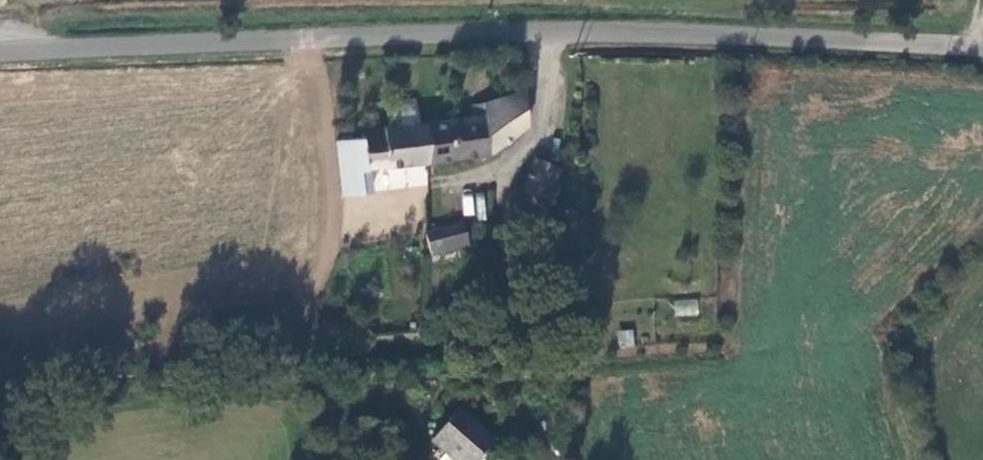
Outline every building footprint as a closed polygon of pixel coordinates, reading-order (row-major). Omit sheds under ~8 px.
[(489,155),(525,129),(529,122),(527,91),(470,99),(472,114),(451,117),(456,158),(489,155)] [(417,95),(386,96),(387,99),(389,127),(420,123),(417,95)] [(432,160),(456,158),(451,117),(428,122),(432,160)] [(368,166),(432,160),(428,122),(420,123),(389,127),(383,127),(383,131),(361,133),(361,138),(339,142),(344,193),(371,192),(368,166)] [(535,160),(523,198),(547,207),(560,169),(535,160)] [(485,193),(462,193),(461,218),(484,218),(485,193)] [(464,225),(426,234),(429,255),(468,244),(464,225)] [(478,238),(480,242),(485,243),(490,241),(492,238),(492,231),(488,229),(482,229),(479,233),(478,238)] [(673,300),(675,316),(698,314),(697,298),(673,300)] [(633,329),(616,330),(618,349),(635,347),(633,329)] [(455,410),(429,443),(443,454),(438,459),(481,459),(494,444),(455,410)]
